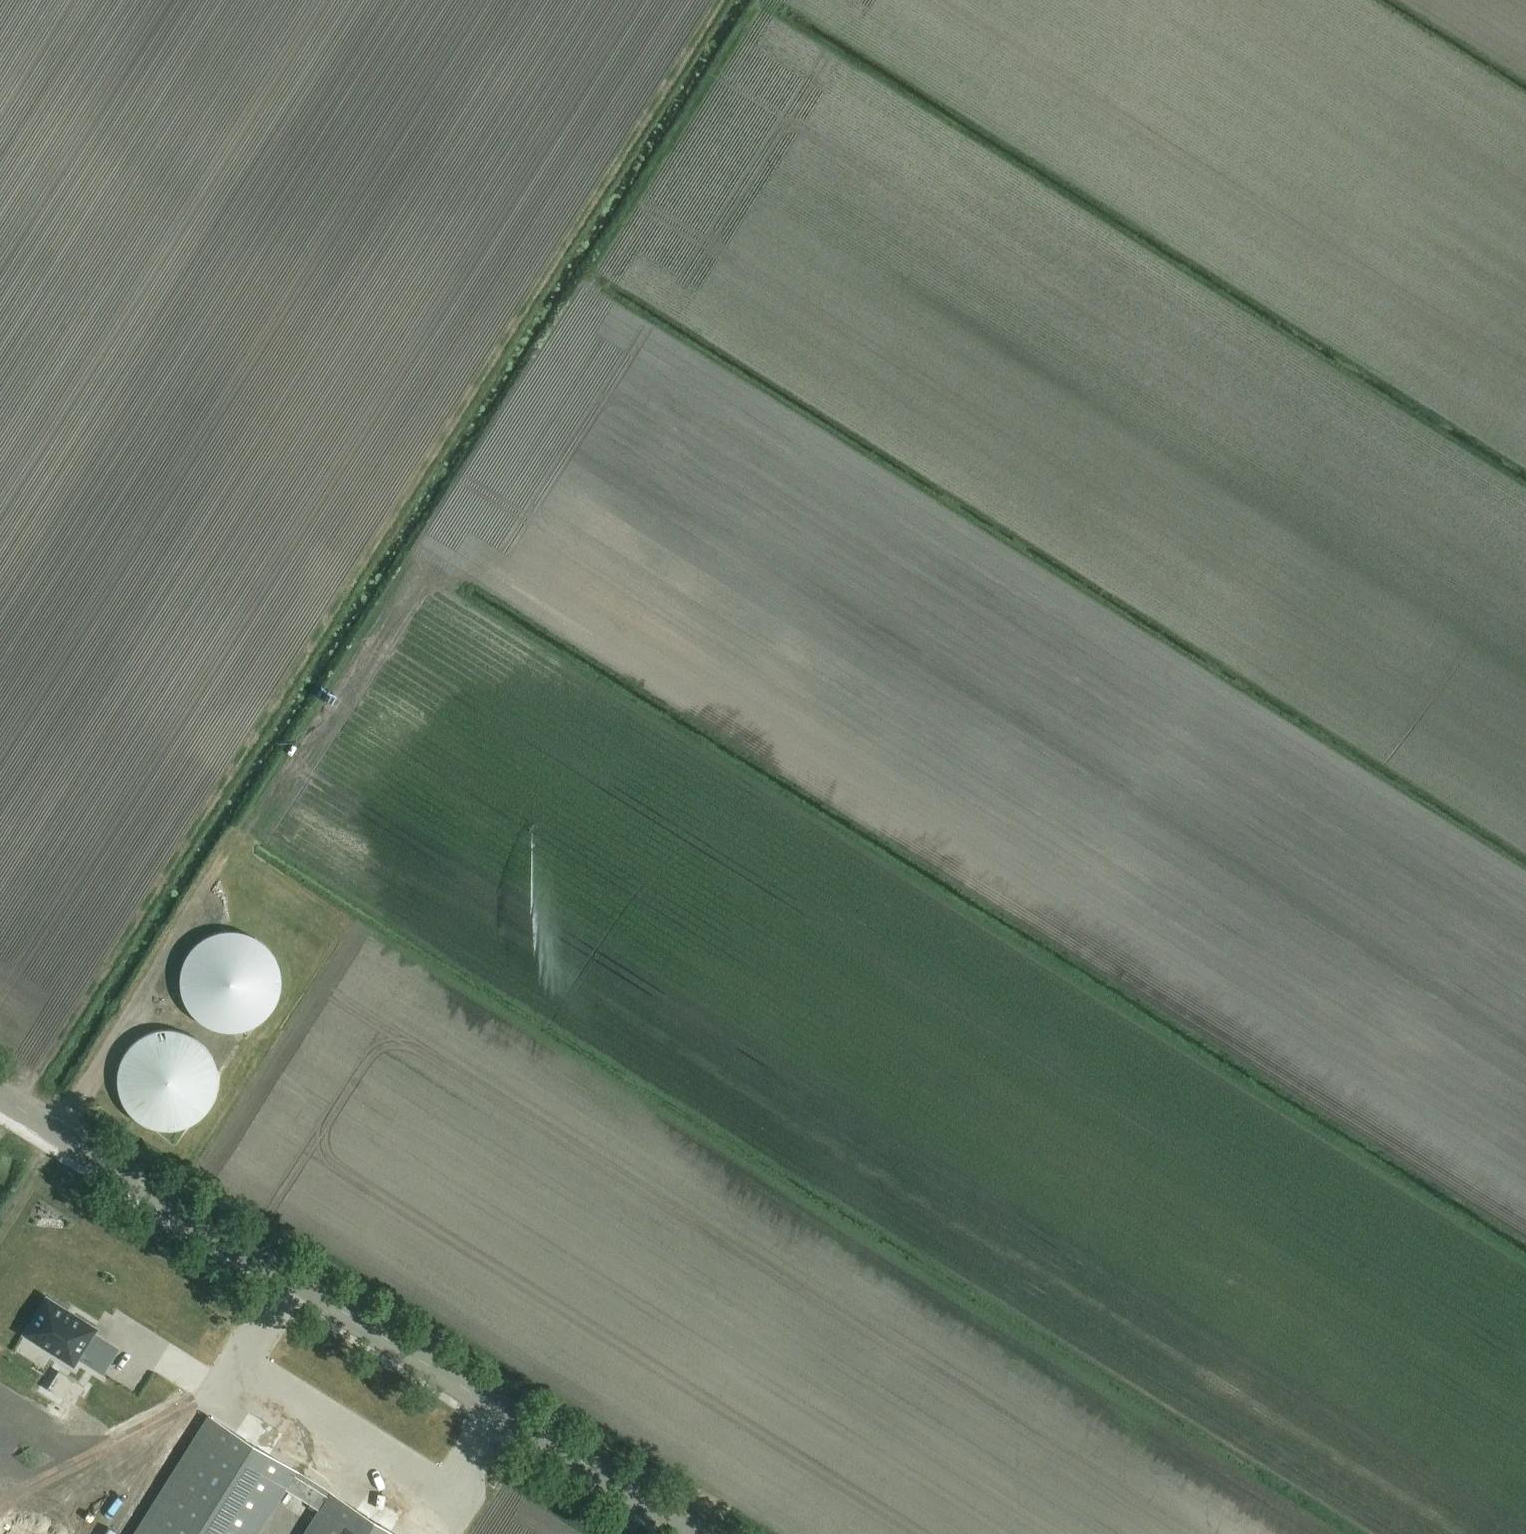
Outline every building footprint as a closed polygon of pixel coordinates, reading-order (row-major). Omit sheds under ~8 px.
[(277,1001),(281,985),(278,968),(275,960),(265,946),(251,936),(243,934),(229,932),(212,936),(197,945),(187,958),(183,966),(180,983),(183,1000),(192,1014),(198,1021),(213,1029),(230,1033),(246,1030),(262,1022),(268,1016),(277,1001)] [(167,1131),(175,1130),(192,1125),(205,1114),(214,1100),(217,1092),(218,1083),(216,1066),(208,1051),(202,1044),(188,1035),(180,1032),(166,1031),(149,1034),(135,1043),(124,1056),(120,1064),(117,1081),(120,1095),(124,1106),(135,1119),(150,1128),(167,1131)] [(117,1349),(92,1333),(94,1329),(47,1299),(26,1333),(54,1351),(58,1344),(102,1372),(117,1349)] [(136,1533),(256,1533),(285,1488),(321,1510),(305,1533),(395,1533),(209,1417),(136,1533)]
